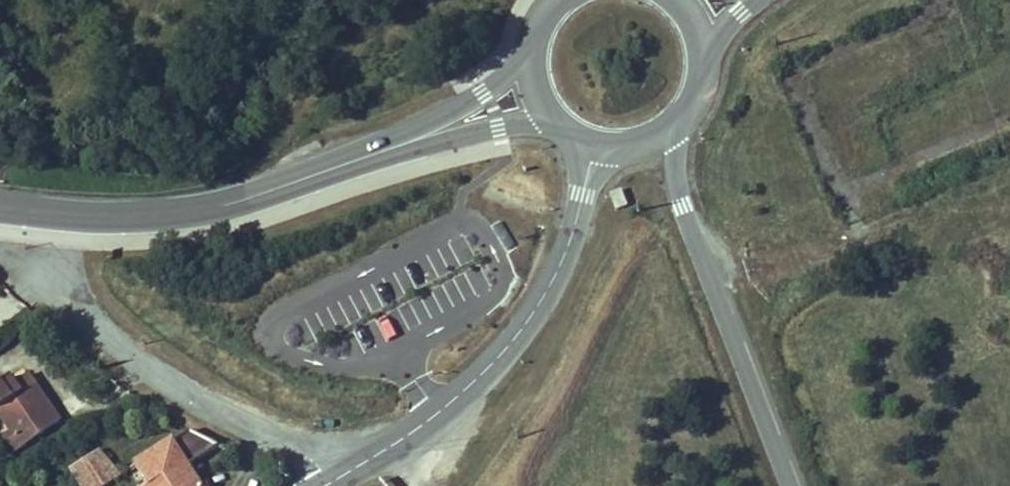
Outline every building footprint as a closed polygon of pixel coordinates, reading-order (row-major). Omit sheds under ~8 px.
[(610,194),(617,210),(627,206),(621,190),(610,194)] [(30,377),(16,385),(11,379),(0,386),(0,412),(14,432),(25,448),(62,423),(30,377)] [(25,448),(14,432),(1,440),(12,457),(25,448)] [(188,467),(218,447),(215,446),(204,441),(188,433),(187,434),(135,468),(145,485),(199,485),(188,467)] [(99,453),(72,470),(81,485),(106,485),(119,477),(99,453)]
